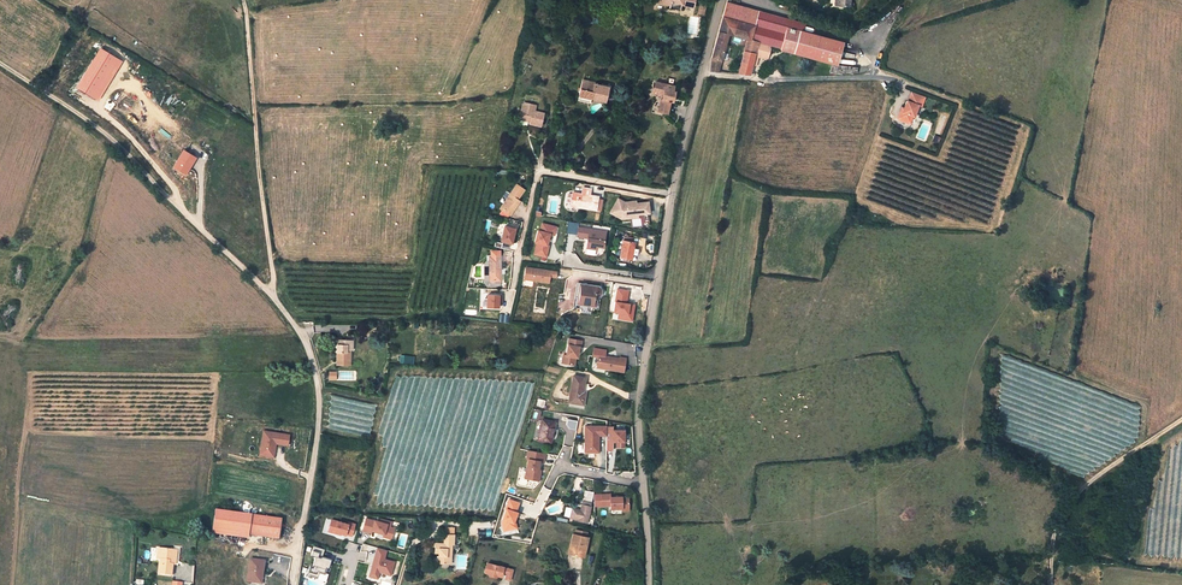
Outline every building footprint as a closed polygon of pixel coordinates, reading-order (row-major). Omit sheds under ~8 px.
[(663,5),(670,6),(670,9),(680,11),(681,5),(693,7),(695,0),(661,0),(663,1),(663,2),(664,2),(663,5)] [(784,23),(725,6),(722,17),(781,33),(784,23)] [(710,59),(720,61),(727,35),(746,40),(743,51),(754,54),(756,50),(768,52),(769,46),(780,48),(783,34),(781,33),(722,17),(710,59)] [(836,65),(842,42),(798,31),(792,54),(836,65)] [(122,61),(102,49),(78,87),(99,100),(122,61)] [(754,56),(757,57),(758,54),(767,56),(768,52),(756,50),(754,54),(743,51),(737,74),(749,75),(751,65),(754,56)] [(709,71),(717,72),(720,61),(710,59),(709,71)] [(579,96),(592,99),(605,102),(609,88),(595,85),(595,83),(583,80),(579,96)] [(655,82),(654,87),(657,88),(656,94),(662,95),(661,101),(660,100),(658,108),(663,109),(662,112),(667,114),(670,102),(672,102),(673,99),(674,92),(672,92),(673,86),(655,82)] [(923,94),(910,89),(906,98),(905,97),(901,109),(899,109),(897,116),(909,120),(911,113),(913,114),(915,107),(917,102),(920,103),(923,94)] [(529,124),(540,127),(543,113),(521,109),(518,119),(530,122),(529,124)] [(184,149),(175,167),(188,173),(197,156),(184,149)] [(511,196),(518,200),(524,190),(516,185),(510,195),(511,196)] [(586,195),(585,196),(590,197),(591,188),(582,187),(581,194),(586,195)] [(570,204),(578,206),(578,207),(596,210),(598,198),(590,197),(585,196),(586,195),(581,194),(572,192),(572,194),(568,193),(567,201),(570,202),(570,204)] [(500,209),(502,210),(511,196),(510,195),(500,209)] [(518,200),(511,196),(502,210),(510,215),(516,206),(519,201),(518,200)] [(624,203),(617,199),(612,210),(620,215),(621,219),(638,217),(638,215),(649,213),(648,202),(637,203),(636,203),(636,205),(635,206),(631,203),(631,202),(624,203)] [(620,215),(612,210),(610,213),(621,219),(620,215)] [(556,227),(542,223),(540,231),(538,230),(535,242),(537,243),(534,254),(546,257),(549,246),(547,245),(550,234),(554,235),(556,227)] [(516,229),(505,226),(502,241),(513,244),(514,239),(516,229)] [(606,231),(579,227),(577,236),(589,238),(589,240),(588,240),(586,248),(597,249),(598,246),(604,247),(606,231)] [(634,243),(631,242),(623,241),(620,257),(631,259),(634,243)] [(490,281),(500,281),(500,257),(489,257),(489,260),(490,281)] [(500,281),(490,281),(489,260),(483,260),(483,282),(484,285),(487,287),(490,287),(500,287),(500,281)] [(557,272),(526,267),(524,279),(549,283),(550,276),(556,277),(557,272)] [(600,289),(599,288),(598,287),(597,287),(578,284),(574,308),(592,310),(593,308),(598,308),(599,297),(598,296),(599,295),(600,293),(600,292),(600,290),(600,289)] [(615,319),(631,322),(634,304),(626,302),(627,290),(614,288),(610,313),(616,313),(615,319)] [(484,294),(484,307),(497,308),(498,294),(484,294)] [(581,341),(569,339),(566,355),(563,355),(562,363),(574,365),(576,357),(576,354),(578,355),(579,347),(580,347),(581,341)] [(347,358),(347,350),(351,350),(352,350),(352,341),(337,340),(336,357),(347,358)] [(400,355),(400,363),(415,364),(415,355),(400,355)] [(606,356),(600,355),(600,357),(598,368),(624,372),(627,358),(620,357),(620,359),(606,356)] [(569,402),(583,405),(584,397),(582,397),(583,391),(585,378),(573,376),(569,402)] [(577,429),(579,421),(568,418),(566,427),(577,429)] [(537,440),(551,442),(554,426),(552,426),(553,422),(541,419),(537,440)] [(606,426),(585,426),(585,446),(587,446),(589,448),(589,452),(594,452),(598,452),(599,435),(606,435),(606,426)] [(613,427),(606,426),(606,435),(606,438),(612,438),(612,442),(616,442),(616,447),(624,447),(624,430),(613,430),(613,427)] [(574,444),(577,429),(567,427),(564,442),(574,444)] [(265,432),(260,455),(270,458),(272,447),(275,448),(275,445),(288,448),(290,438),(265,432)] [(545,453),(528,450),(526,459),(528,459),(526,468),(527,468),(525,478),(539,480),(541,470),(538,470),(539,461),(544,462),(545,453)] [(584,490),(583,496),(582,500),(591,502),(593,492),(584,490)] [(609,495),(600,496),(601,507),(609,507),(609,510),(621,510),(621,512),(628,512),(628,499),(621,499),(621,498),(609,498),(609,495)] [(501,521),(503,530),(511,529),(510,523),(510,522),(513,523),(514,519),(516,512),(515,512),(518,502),(509,499),(505,509),(506,509),(501,521)] [(582,504),(581,506),(579,515),(578,520),(586,522),(587,517),(588,517),(590,506),(582,504)] [(280,515),(252,511),(213,506),(209,532),(248,538),(250,529),(278,533),(280,515)] [(366,518),(363,531),(371,533),(372,531),(375,532),(375,530),(378,531),(377,532),(384,534),(383,537),(391,539),(394,528),(390,527),(391,522),(381,519),(380,522),(374,520),(374,521),(366,518)] [(354,537),(356,523),(331,519),(329,533),(354,537)] [(580,549),(585,550),(588,537),(573,534),(569,553),(579,555),(580,549)] [(435,552),(438,552),(441,553),(440,563),(450,564),(451,544),(454,544),(454,535),(446,535),(445,545),(442,545),(442,543),(436,543),(435,552)] [(163,571),(164,555),(164,545),(152,544),(151,552),(151,571),(163,571)] [(312,570),(328,574),(332,559),(323,557),(325,549),(314,546),(311,555),(315,556),(312,570)] [(386,550),(377,548),(373,562),(375,562),(374,564),(372,565),(369,576),(377,579),(379,572),(390,575),(394,562),(384,559),(386,550)] [(251,582),(253,573),(256,574),(259,560),(243,558),(239,580),(251,582)] [(512,570),(487,564),(484,573),(489,574),(488,575),(496,577),(496,576),(500,577),(502,572),(506,573),(505,580),(509,581),(512,570)]
